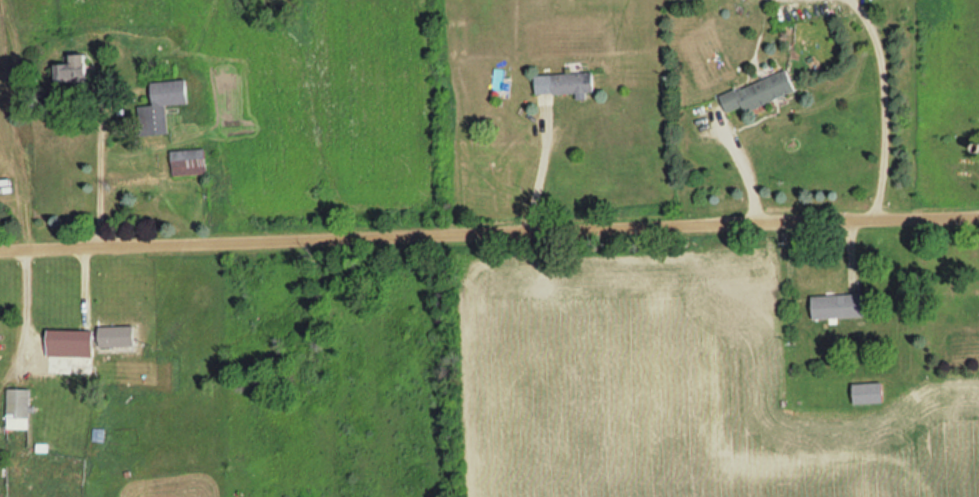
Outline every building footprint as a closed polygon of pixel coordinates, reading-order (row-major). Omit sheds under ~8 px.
[(58,65),(58,82),(90,82),(90,55),(74,55),(74,65),(58,65)] [(748,112),(798,92),(790,70),(722,97),(729,113),(746,106),(748,112)] [(538,74),(538,95),(597,94),(596,73),(538,74)] [(140,107),(141,136),(169,134),(168,105),(190,104),(189,81),(154,82),(155,106),(140,107)] [(174,174),(209,174),(209,150),(174,150),(174,174)] [(866,318),(866,295),(814,296),(814,319),(866,318)] [(94,376),(94,355),(49,355),(49,376),(94,376)] [(856,405),(885,404),(884,384),(855,385),(856,405)] [(30,389),(9,389),(8,418),(30,419),(30,389)]
